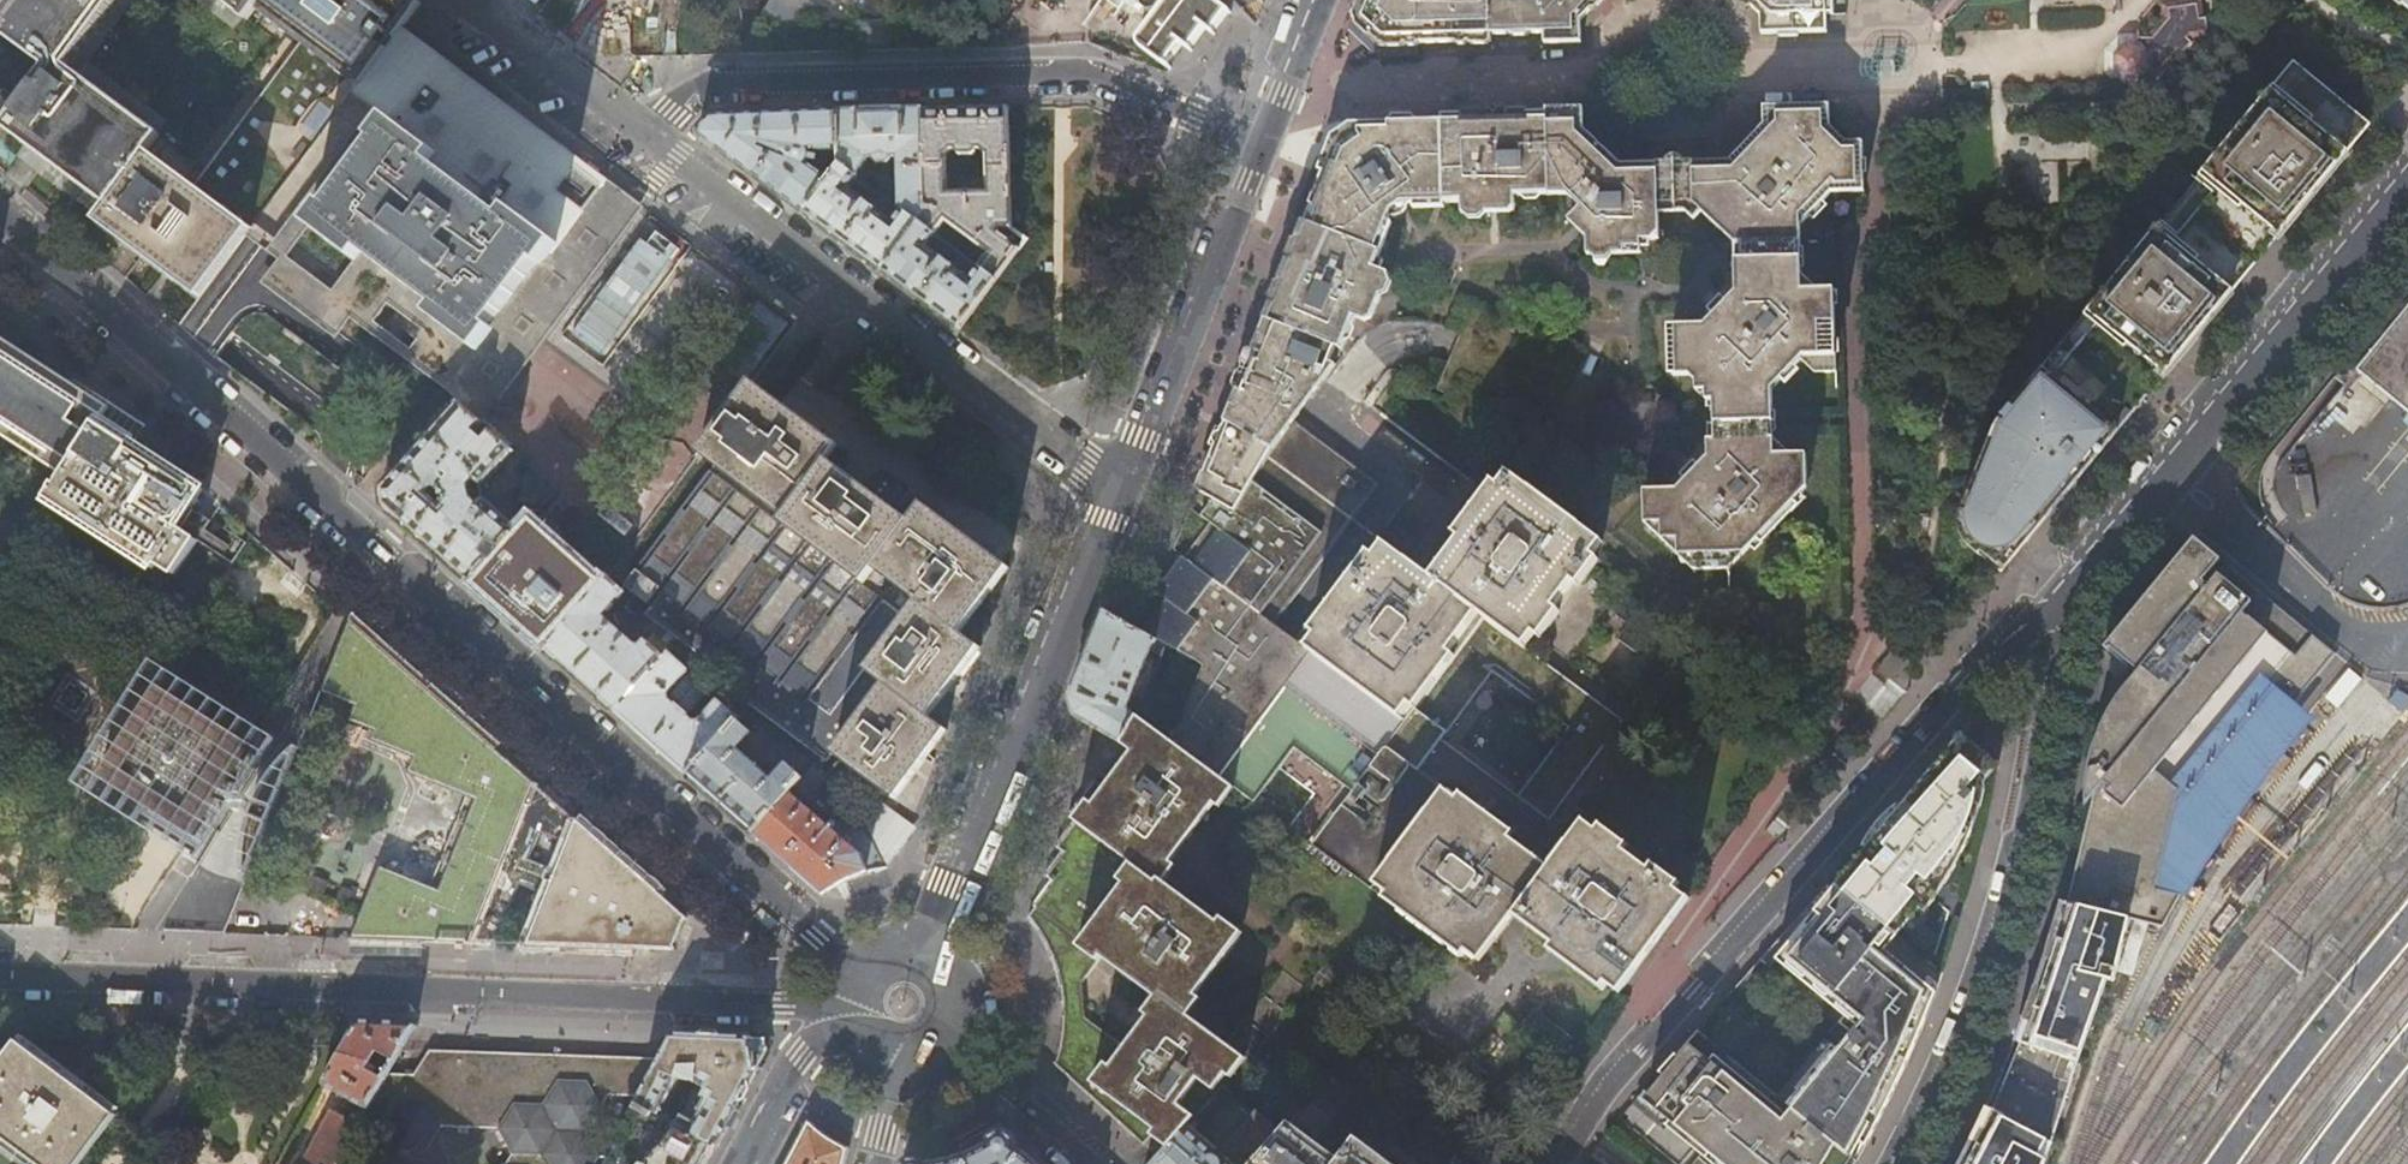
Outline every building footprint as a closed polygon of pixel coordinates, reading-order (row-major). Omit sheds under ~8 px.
[(0,8),(0,34),(3,37),(4,36),(16,46),(10,54),(39,74),(27,90),(3,124),(107,202),(148,148),(160,131),(68,63),(115,0),(6,0),(0,8)] [(247,18),(257,5),(261,0),(223,0),(247,18)] [(257,5),(301,37),(359,80),(402,25),(419,2),(417,0),(261,0),(257,5)] [(1127,9),(1133,0),(1115,0),(1127,9)] [(1166,1),(1132,47),(1163,68),(1178,46),(1186,51),(1201,30),(1208,35),(1226,11),(1224,9),(1229,0),(1164,0),(1166,1)] [(1361,2),(1355,19),(1354,21),(1378,47),(1424,46),(1488,44),(1488,43),(1488,37),(1497,37),(1541,35),(1542,42),(1556,42),(1579,41),(1578,24),(1601,0),(1362,0),(1361,2)] [(1762,19),(1762,36),(1782,35),(1824,34),(1824,16),(1830,16),(1830,0),(1743,0),(1762,19)] [(2160,6),(2163,18),(2151,32),(2139,32),(2138,43),(2140,43),(2149,53),(2149,67),(2140,76),(2138,76),(2138,87),(2163,87),(2163,73),(2193,38),(2206,35),(2199,0),(2188,0),(2160,6)] [(2407,9),(2407,0),(2397,0),(2407,9)] [(411,32),(402,25),(359,80),(352,91),(362,98),(373,106),(273,240),(267,236),(261,232),(252,225),(245,233),(252,238),(271,251),(279,257),(262,280),(337,336),(351,316),(450,389),(609,178),(557,140),(520,113),(478,82),(430,46),(411,32)] [(3,37),(0,34),(0,58),(9,56),(3,37)] [(252,225),(352,91),(359,80),(301,37),(194,182),(148,148),(107,202),(96,218),(199,295),(245,233),(252,225)] [(12,64),(9,56),(0,58),(0,68),(12,64)] [(2293,63),(2272,88),(2348,151),(2369,126),(2293,63)] [(27,90),(23,84),(13,90),(0,91),(0,115),(27,90)] [(2327,177),(2348,151),(2272,88),(2202,174),(2225,192),(2272,231),(2278,236),(2327,177)] [(1011,171),(1009,107),(961,109),(925,110),(927,173),(949,173),(949,163),(953,158),(959,158),(959,162),(961,164),(965,164),(965,170),(974,170),(974,164),(976,164),(979,161),(979,158),(985,157),(990,162),(990,172),(1011,171)] [(1619,167),(1582,133),(1581,114),(1527,116),(1451,118),(1439,118),(1439,125),(1399,126),(1359,128),(1333,144),(1328,156),(1321,175),(1313,193),(1308,208),(1313,210),(1307,227),(1301,225),(1298,232),(1290,254),(1286,264),(1291,266),(1284,285),(1278,283),(1269,308),(1262,325),(1278,332),(1333,364),(1349,325),(1358,329),(1364,327),(1382,283),(1368,276),(1386,232),(1381,230),(1386,219),(1393,210),(1404,210),(1404,215),(1436,215),(1436,209),(1454,209),(1454,219),(1507,218),(1511,214),(1511,202),(1564,201),(1577,213),(1565,226),(1584,243),(1584,259),(1639,257),(1639,245),(1657,244),(1656,216),(1699,215),(1733,246),(1734,296),(1703,329),(1670,330),(1672,378),(1688,377),(1705,393),(1707,460),(1676,493),(1643,494),(1644,527),(1696,573),(1729,572),(1806,489),(1805,456),(1773,457),(1771,391),(1799,361),(1813,374),(1835,374),(1832,293),(1800,294),(1798,228),(1829,194),(1862,193),(1861,144),(1842,144),(1826,129),(1826,107),(1811,107),(1774,108),(1764,109),(1764,124),(1761,127),(1728,162),(1728,164),(1706,165),(1639,167),(1619,167)] [(927,173),(925,110),(880,111),(841,112),(842,153),(843,166),(859,177),(870,163),(870,161),(874,161),(874,162),(878,166),(890,165),(894,161),(894,160),(899,160),(898,205),(903,209),(919,220),(928,209),(927,173)] [(842,153),(841,112),(782,113),(714,115),(698,134),(754,174),(806,212),(832,179),(809,164),(813,152),(842,153)] [(843,166),(834,160),(828,168),(836,174),(843,166)] [(893,220),(851,189),(860,178),(859,177),(843,166),(836,174),(832,179),(806,212),(846,241),(884,268),(919,220),(903,209),(893,220)] [(1013,227),(1011,171),(990,172),(990,198),(950,198),(949,173),(927,173),(928,209),(919,220),(938,234),(948,221),(991,252),(981,265),(998,277),(1021,249),(998,233),(1001,228),(1013,227)] [(2272,231),(2225,192),(2211,182),(2202,174),(2183,197),(2157,229),(2165,235),(2179,247),(2183,243),(2237,286),(2259,258),(2269,247),(2278,236),(2272,231)] [(972,276),(929,244),(938,234),(919,220),(884,268),(924,298),(963,326),(998,277),(981,265),(972,276)] [(2097,319),(2165,235),(2157,229),(2089,312),(2097,319)] [(2209,320),(2237,286),(2183,243),(2179,247),(2165,235),(2097,319),(2100,322),(2159,370),(2204,316),(2209,320)] [(959,249),(947,241),(942,248),(953,256),(959,249)] [(2355,369),(2407,413),(2407,304),(2355,369)] [(2071,358),(2100,322),(2097,319),(2089,312),(2059,348),(2071,358)] [(2203,328),(2209,320),(2204,316),(2159,370),(2164,375),(2203,328)] [(2159,370),(2100,322),(2071,358),(2134,411),(2150,392),(2164,375),(2159,370)] [(1247,364),(1225,419),(1272,446),(1295,418),(1302,410),(1333,364),(1262,325),(1247,364)] [(0,334),(0,431),(69,475),(63,485),(62,484),(58,490),(59,491),(54,499),(159,566),(166,555),(169,557),(166,561),(184,571),(203,540),(186,530),(184,533),(180,531),(198,503),(200,504),(204,499),(202,497),(207,490),(105,424),(110,416),(108,415),(113,407),(0,334)] [(2071,358),(2059,348),(2041,370),(2047,374),(2084,404),(2086,402),(2089,401),(2092,400),(2094,401),(2096,401),(2123,424),(2132,414),(2134,411),(2071,358)] [(1999,433),(2047,374),(2041,370),(1994,428),(1973,468),(1999,433)] [(2080,477),(2123,424),(2096,401),(2094,401),(2092,400),(2089,401),(2086,402),(2084,404),(2047,374),(1999,433),(1973,468),(1959,515),(1958,523),(1959,529),(1961,535),(1966,542),(1985,559),(2001,573),(2006,567),(2001,562),(2063,487),(2068,491),(2080,477)] [(910,519),(827,458),(837,444),(750,385),(699,453),(713,463),(784,515),(780,521),(863,581),(874,567),(918,598),(866,668),(884,681),(833,749),(895,797),(946,728),(928,714),(979,645),(960,630),(1009,565),(922,503),(910,519)] [(482,484),(513,449),(458,400),(383,486),(383,503),(427,541),(471,581),(520,527),(484,496),(478,503),(471,497),(469,484),(474,478),(482,484)] [(1448,649),(1477,610),(1524,644),(1533,632),(1538,636),(1558,609),(1552,605),(1571,579),(1578,583),(1597,557),(1592,553),(1601,540),(1508,470),(1498,483),(1493,479),(1454,532),(1459,536),(1430,575),(1383,541),(1374,553),(1369,550),(1299,641),(1273,621),(1261,612),(1366,471),(1295,418),(1272,446),(1234,507),(1213,495),(1207,504),(1201,513),(1210,519),(1202,529),(1214,537),(1194,562),(1184,555),(1158,590),(1169,598),(1144,631),(1166,644),(1195,660),(1185,710),(1166,735),(1229,782),(1254,800),(1293,747),(1351,790),(1312,843),(1420,924),(1462,954),(1466,949),(1478,958),(1512,912),(1552,941),(1548,946),(1601,985),(1605,980),(1618,989),(1687,897),(1674,888),(1678,883),(1652,863),(1648,868),(1623,849),(1627,844),(1599,823),(1595,829),(1582,819),(1548,865),(1524,847),(1510,837),(1514,831),(1461,792),(1456,797),(1417,767),(1439,738),(1445,730),(1415,706),(1454,653),(1448,649)] [(1234,507),(1272,446),(1225,419),(1213,450),(1198,486),(1213,495),(1234,507)] [(918,598),(874,567),(863,581),(780,521),(784,515),(713,463),(623,585),(650,605),(644,613),(737,681),(731,689),(826,758),(833,749),(884,681),(866,668),(918,598)] [(534,511),(555,486),(531,465),(523,475),(524,491),(519,497),(534,511)] [(1273,621),(1379,480),(1366,471),(1261,612),(1273,621)] [(1207,504),(1213,495),(1198,486),(1195,494),(1207,504)] [(2030,538),(2068,491),(2063,487),(2001,562),(2006,567),(2030,538)] [(600,579),(529,517),(520,527),(471,581),(507,612),(544,644),(600,579)] [(1194,562),(1214,537),(1202,529),(1184,555),(1194,562)] [(2172,817),(2276,689),(2293,703),(2334,653),(2226,564),(2221,570),(2216,566),(2221,560),(2194,538),(2181,554),(2153,588),(2103,647),(2108,651),(2110,649),(2137,672),(2132,677),(2129,682),(2125,687),(2122,693),(2119,700),(2117,705),(2067,902),(2130,917),(2143,886),(2172,817)] [(639,644),(603,613),(609,606),(624,589),(623,589),(622,590),(621,589),(622,588),(605,574),(600,579),(544,644),(580,676),(616,708),(663,654),(645,639),(639,644)] [(1126,704),(1152,644),(1163,651),(1166,644),(1144,631),(1141,629),(1104,608),(1088,651),(1070,695),(1075,712),(1102,728),(1122,739),(1125,735),(1137,714),(1126,704)] [(1622,718),(1524,644),(1477,610),(1448,649),(1454,653),(1415,706),(1445,730),(1492,667),(1568,724),(1515,795),(1439,738),(1417,767),(1456,797),(1461,792),(1514,831),(1510,837),(1524,847),(1622,718)] [(379,640),(356,621),(328,693),(362,706),(357,721),(382,731),(379,741),(422,756),(416,772),(476,795),(442,885),(390,866),(364,939),(377,940),(435,942),(475,943),(509,945),(533,885),(561,896),(540,946),(582,948),(620,949),(649,950),(665,892),(649,878),(579,816),(515,760),(441,695),(379,640)] [(670,646),(654,630),(645,639),(663,654),(667,650),(670,646)] [(688,709),(707,685),(667,650),(663,654),(616,708),(635,725),(665,752),(688,771),(737,715),(739,713),(719,695),(714,701),(709,698),(702,706),(706,710),(696,721),(688,713),(688,709)] [(168,682),(109,776),(203,836),(231,792),(262,741),(168,682)] [(1063,1002),(1063,1017),(1062,1031),(1057,1050),(1053,1060),(1074,1080),(1123,1124),(1143,1143),(1155,1128),(1172,1140),(1194,1115),(1178,1103),(1198,1077),(1213,1088),(1242,1052),(1184,1009),(1238,936),(1159,876),(1229,782),(1166,735),(1137,714),(1125,735),(1136,742),(1105,786),(1094,778),(1068,814),(1075,819),(1056,843),(1062,849),(1044,873),(1051,877),(1032,903),(1035,905),(1028,915),(1035,922),(1044,932),(1047,938),(1051,945),(1054,953),(1057,962),(1060,971),(1062,980),(1063,994),(1063,1002)] [(753,829),(790,787),(801,774),(814,785),(816,783),(803,773),(786,758),(772,774),(741,747),(754,731),(737,715),(688,771),(711,792),(753,829)] [(1917,905),(1952,863),(1958,867),(1967,843),(1975,823),(1979,807),(1969,798),(1999,765),(1961,734),(1943,754),(1910,791),(1913,794),(1910,798),(1908,802),(1905,807),(1903,812),(1903,814),(1902,819),(1874,853),(1843,890),(1891,930),(1898,935),(1921,908),(1917,905)] [(245,890),(312,737),(287,759),(267,786),(247,819),(241,854),(245,890)] [(825,772),(813,762),(803,773),(816,783),(825,772)] [(838,797),(822,815),(790,787),(753,829),(786,859),(822,890),(840,880),(845,878),(864,870),(874,866),(886,864),(874,836),(862,818),(838,797)] [(1874,853),(1902,819),(1903,814),(1895,808),(1863,844),(1874,853)] [(1935,981),(1884,938),(1891,930),(1843,890),(1837,884),(1776,958),(1858,1028),(1838,1051),(1831,1046),(1796,1089),(1803,1095),(1792,1108),(1851,1156),(1899,1061),(1886,1050),(1908,1023),(1916,1029),(1935,981)] [(2163,926),(2181,895),(2143,886),(2130,917),(2142,920),(2163,926)] [(2050,1151),(2070,1094),(2086,1045),(2101,997),(2107,979),(2114,981),(2121,957),(2130,917),(2067,902),(2063,919),(2059,935),(2053,955),(2048,972),(2043,986),(2035,984),(2030,998),(2022,1019),(2030,1021),(2027,1029),(2022,1045),(2015,1061),(2007,1080),(2001,1095),(1993,1112),(1984,1130),(1975,1148),(1969,1163),(1968,1163),(2044,1163),(2050,1151)] [(1906,1064),(1915,1045),(1923,1024),(1932,1004),(1939,984),(1935,981),(1916,1029),(1908,1023),(1886,1050),(1899,1061),(1851,1156),(1853,1157),(1861,1143),(1865,1146),(1867,1143),(1878,1123),(1888,1104),(1891,1096),(1897,1084),(1906,1064)] [(368,1109),(387,1074),(401,1048),(409,1036),(415,1025),(373,1023),(358,1022),(345,1046),(324,1085),(368,1109)] [(1792,1108),(1698,1030),(1675,1055),(1678,1057),(1689,1044),(1710,1060),(1715,1055),(1787,1114),(1792,1108)] [(638,1101),(638,1103),(662,1116),(680,1083),(695,1083),(700,1086),(691,1103),(684,1099),(678,1111),(683,1114),(677,1124),(715,1145),(729,1119),(767,1049),(765,1038),(721,1036),(675,1034),(662,1058),(638,1101)] [(39,1163),(76,1163),(115,1113),(16,1040),(0,1062),(0,1135),(39,1163)] [(1792,1108),(1787,1114),(1715,1055),(1710,1060),(1689,1044),(1678,1057),(1675,1055),(1660,1072),(1663,1075),(1644,1099),(1670,1121),(1723,1163),(1855,1163),(1857,1161),(1853,1157),(1851,1156),(1792,1108)] [(607,1100),(636,1095),(637,1100),(638,1101),(662,1058),(629,1057),(516,1053),(425,1049),(415,1049),(414,1075),(387,1074),(368,1109),(359,1124),(377,1128),(396,1149),(426,1149),(445,1125),(496,1125),(512,1151),(504,1163),(604,1163),(606,1161),(598,1161),(585,1139),(607,1100)] [(1277,1130),(1255,1111),(1220,1149),(1196,1129),(1226,1095),(1218,1087),(1194,1115),(1172,1140),(1158,1156),(1151,1163),(1247,1163),(1277,1130)] [(617,1141),(638,1103),(638,1101),(637,1100),(636,1095),(607,1100),(585,1139),(598,1161),(606,1161),(606,1160),(617,1141)] [(677,1124),(662,1116),(638,1103),(617,1141),(642,1155),(637,1163),(663,1163),(673,1145),(706,1162),(715,1145),(677,1124)] [(314,1163),(337,1163),(359,1125),(330,1110),(303,1158),(314,1163)] [(1355,1136),(1339,1157),(1310,1136),(1287,1118),(1277,1130),(1247,1163),(1393,1163),(1355,1136)] [(818,1129),(808,1121),(785,1163),(843,1163),(847,1148),(839,1144),(833,1140),(827,1136),(818,1129)] [(1670,1121),(1667,1126),(1714,1163),(1723,1163),(1670,1121)] [(985,1144),(993,1139),(986,1126),(958,1141),(965,1153),(973,1150),(985,1144)] [(985,1144),(973,1150),(965,1153),(961,1154),(954,1157),(949,1158),(937,1161),(924,1162),(922,1161),(906,1162),(905,1163),(1040,1163),(1019,1146),(1004,1133),(1003,1133),(993,1139),(985,1144)] [(642,1155),(617,1141),(606,1160),(606,1161),(604,1163),(637,1163),(642,1155)] [(706,1162),(673,1145),(663,1163),(705,1163),(706,1162)] [(1461,1147),(1448,1163),(1485,1163),(1461,1147)]
